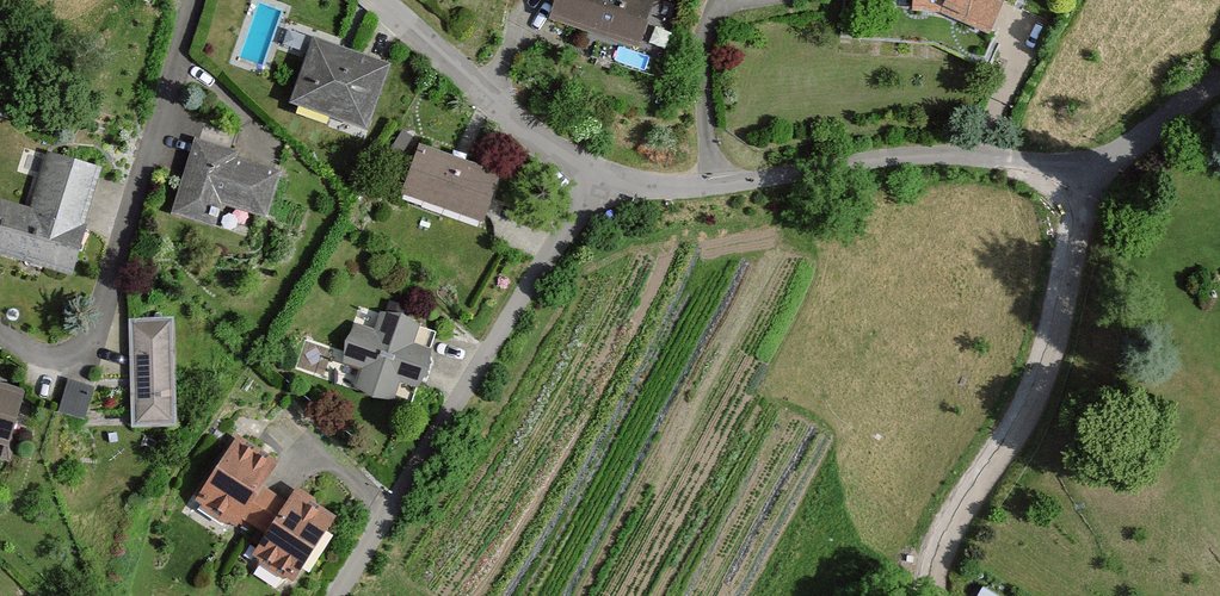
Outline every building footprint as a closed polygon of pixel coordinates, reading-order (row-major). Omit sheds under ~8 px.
[(543,19),(631,45),(644,0),(549,0),(543,19)] [(905,7),(930,8),(982,31),(1000,0),(905,0),(905,7)] [(383,60),(306,37),(285,106),(361,129),(383,60)] [(233,150),(189,138),(167,213),(208,224),(213,206),(256,218),(270,169),(231,158),(233,150)] [(491,167),(412,141),(394,197),(473,222),(491,167)] [(0,200),(0,256),(60,274),(93,165),(43,150),(26,208),(0,200)] [(416,324),(357,307),(340,364),(357,369),(351,389),(408,405),(426,344),(411,340),(416,324)] [(165,317),(123,317),(123,427),(165,427),(165,317)] [(89,385),(62,378),(51,414),(78,422),(89,385)] [(0,383),(0,445),(1,446),(18,388),(0,383)] [(274,461),(233,434),(189,499),(232,528),(238,520),(256,532),(244,550),(288,580),(332,516),(289,487),(282,498),(260,483),(274,461)]
